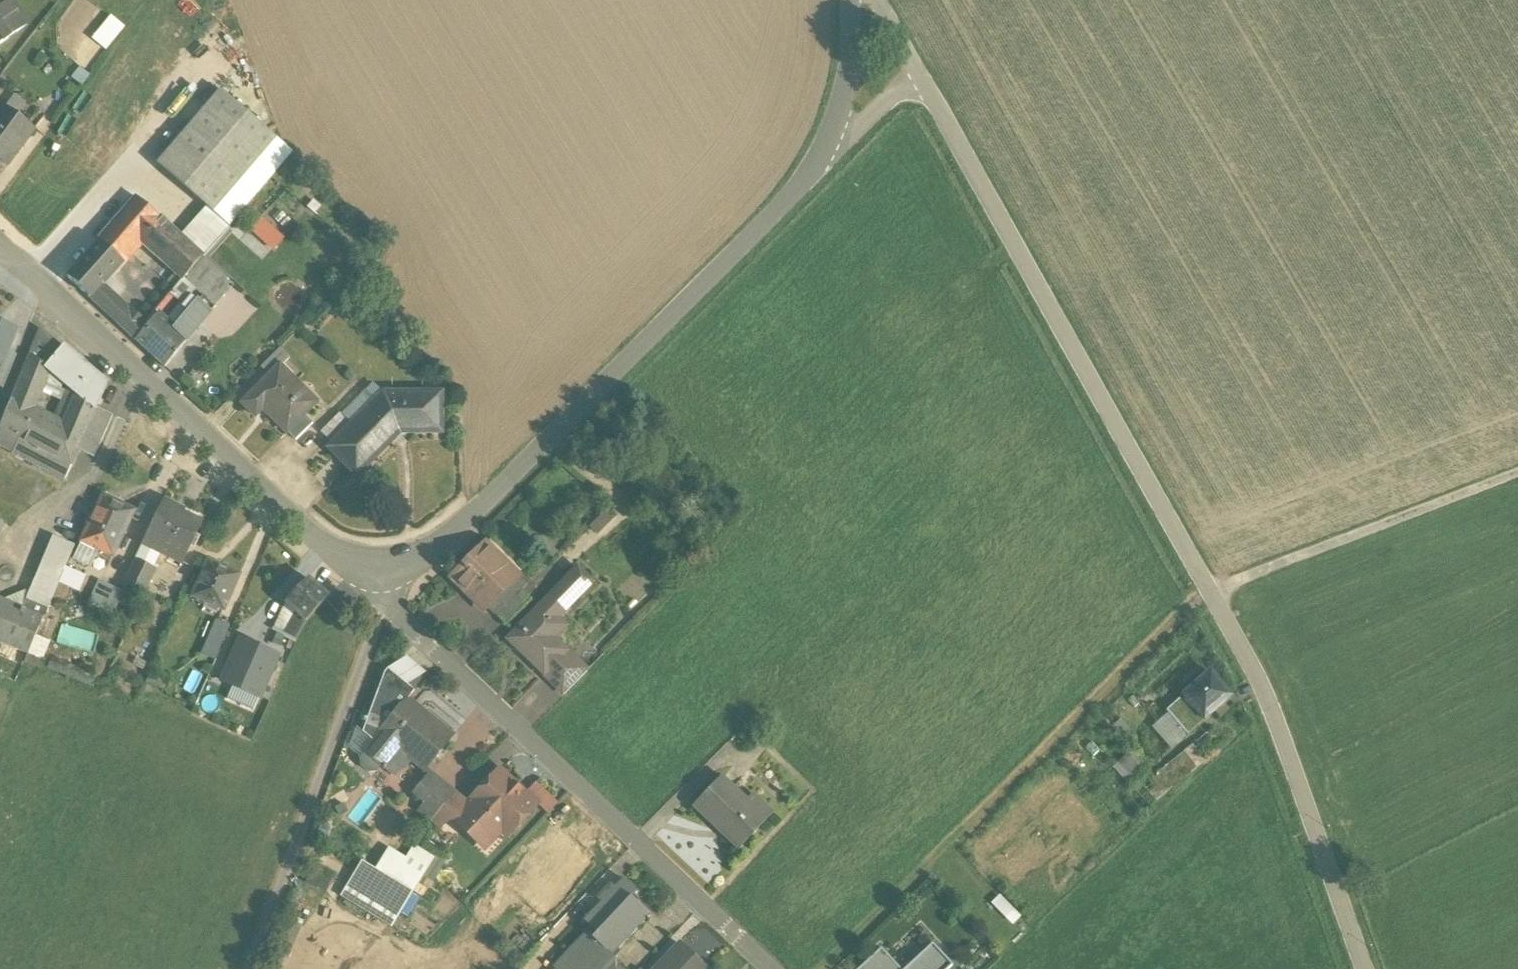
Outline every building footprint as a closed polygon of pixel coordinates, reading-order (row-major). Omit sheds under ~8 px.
[(4,42),(28,25),(10,0),(5,4),(2,0),(0,0),(0,36),(4,42)] [(106,50),(125,26),(110,14),(91,39),(106,50)] [(219,92),(156,165),(205,207),(229,227),(292,154),(219,92)] [(2,107),(0,109),(0,161),(7,167),(34,131),(2,107)] [(138,199),(100,242),(122,261),(140,241),(139,241),(159,219),(138,199)] [(179,237),(184,242),(203,258),(229,227),(205,207),(179,237)] [(159,219),(139,241),(140,241),(156,255),(175,233),(159,219)] [(276,249),(286,235),(263,219),(253,234),(276,249)] [(175,233),(156,255),(166,264),(167,263),(184,242),(179,237),(175,233)] [(254,234),(246,241),(263,258),(271,251),(254,234)] [(100,242),(68,278),(105,313),(117,300),(101,285),(122,261),(100,242)] [(184,242),(167,263),(185,279),(203,258),(184,242)] [(203,258),(185,279),(217,307),(235,287),(203,258)] [(180,288),(173,296),(185,306),(192,298),(180,288)] [(192,298),(185,306),(191,311),(197,303),(192,298)] [(117,300),(105,313),(117,323),(128,309),(117,300)] [(191,311),(174,331),(186,342),(210,314),(208,313),(205,310),(201,306),(197,303),(191,311)] [(148,323),(130,307),(128,309),(117,323),(134,339),(148,323)] [(174,331),(157,315),(135,341),(165,368),(186,342),(174,331)] [(0,324),(0,365),(5,352),(14,329),(0,324)] [(63,348),(40,329),(30,354),(46,368),(63,348)] [(46,368),(45,369),(49,372),(47,377),(60,389),(64,385),(70,390),(76,395),(95,411),(96,409),(107,385),(63,348),(46,368)] [(280,349),(261,368),(269,377),(280,366),(281,367),(290,359),(280,349)] [(3,389),(16,356),(5,352),(0,365),(0,388),(3,389)] [(30,354),(0,428),(0,445),(14,452),(19,440),(33,411),(47,377),(49,372),(45,369),(46,368),(30,354)] [(269,377),(242,404),(255,417),(262,410),(286,434),(287,433),(304,416),(313,406),(290,383),(293,380),(281,367),(280,366),(269,377)] [(47,377),(33,411),(63,426),(65,421),(60,420),(65,405),(70,390),(64,385),(60,389),(47,377)] [(70,390),(65,405),(71,407),(76,395),(70,390)] [(95,411),(76,395),(65,421),(63,426),(60,431),(81,441),(95,411)] [(333,445),(330,449),(350,469),(370,449),(377,455),(392,440),(406,433),(441,433),(441,395),(384,395),(352,427),(333,445)] [(65,405),(60,420),(65,421),(71,407),(65,405)] [(112,416),(96,409),(95,411),(81,441),(79,449),(95,457),(112,416)] [(33,411),(19,440),(14,452),(13,454),(48,471),(48,472),(65,480),(79,449),(81,441),(60,431),(63,426),(33,411)] [(352,427),(339,415),(321,433),(333,445),(352,427)] [(304,416),(287,433),(296,441),(313,424),(304,416)] [(185,511),(165,500),(144,542),(183,564),(202,524),(183,514),(185,511)] [(115,508),(101,501),(81,542),(95,549),(113,557),(135,512),(118,504),(115,508)] [(590,524),(596,533),(611,522),(605,514),(590,524)] [(95,549),(81,543),(75,557),(77,562),(83,565),(88,563),(95,549)] [(0,601),(0,644),(28,655),(72,551),(56,544),(35,592),(31,590),(2,602),(0,601)] [(516,577),(485,545),(472,559),(472,564),(468,568),(462,568),(452,579),(468,595),(471,595),(471,594),(485,607),(483,610),(484,611),(486,609),(517,578),(516,577)] [(156,568),(138,558),(126,582),(145,592),(156,568)] [(239,575),(207,561),(191,597),(223,610),(239,575)] [(577,568),(542,604),(543,605),(557,618),(557,619),(592,583),(577,568)] [(517,578),(486,609),(495,617),(521,591),(527,585),(518,575),(516,577),(517,578)] [(100,579),(88,603),(113,615),(125,591),(100,579)] [(308,579),(285,604),(295,613),(306,623),(329,598),(308,579)] [(521,591),(495,617),(505,626),(530,601),(521,591)] [(265,649),(289,659),(295,642),(283,635),(295,613),(285,604),(265,649)] [(543,605),(508,640),(552,684),(575,660),(545,631),(557,618),(543,605)] [(295,613),(283,635),(295,642),(306,623),(295,613)] [(201,654),(215,661),(230,626),(215,620),(201,654)] [(65,625),(62,643),(96,650),(100,632),(65,625)] [(278,658),(240,641),(222,682),(260,698),(278,658)] [(575,660),(552,684),(564,695),(587,672),(575,660)] [(363,731),(371,741),(407,700),(414,693),(385,666),(363,731)] [(1210,674),(1183,697),(1203,721),(1230,697),(1210,674)] [(1203,721),(1183,697),(1167,711),(1187,735),(1203,721)] [(407,700),(371,741),(362,752),(366,755),(359,764),(372,775),(379,766),(391,776),(414,761),(425,772),(453,737),(407,700)] [(467,805),(455,817),(457,818),(483,843),(497,828),(507,837),(518,826),(513,822),(522,813),(526,817),(537,806),(500,771),(467,805)] [(430,774),(414,794),(427,804),(443,784),(430,774)] [(747,802),(721,778),(694,807),(717,830),(719,828),(740,848),(766,821),(747,802)] [(443,784),(427,804),(438,813),(455,794),(443,784)] [(438,813),(431,820),(439,828),(457,818),(455,817),(467,805),(455,794),(438,813)] [(773,814),(753,795),(747,802),(766,821),(773,814)] [(414,848),(406,860),(390,851),(379,870),(395,880),(387,894),(404,905),(433,858),(414,848)] [(391,926),(404,905),(387,894),(395,880),(379,870),(361,859),(339,895),(391,926)] [(615,888),(611,885),(598,899),(601,902),(583,921),(593,930),(559,965),(563,968),(607,968),(616,960),(612,956),(650,916),(632,899),(637,893),(623,879),(615,888)] [(1011,924),(1019,917),(1001,894),(993,901),(1011,924)] [(680,945),(657,968),(705,968),(680,945)] [(909,968),(952,968),(933,947),(909,968)] [(862,968),(895,968),(880,952),(862,968)] [(616,960),(607,968),(626,968),(616,960)]
